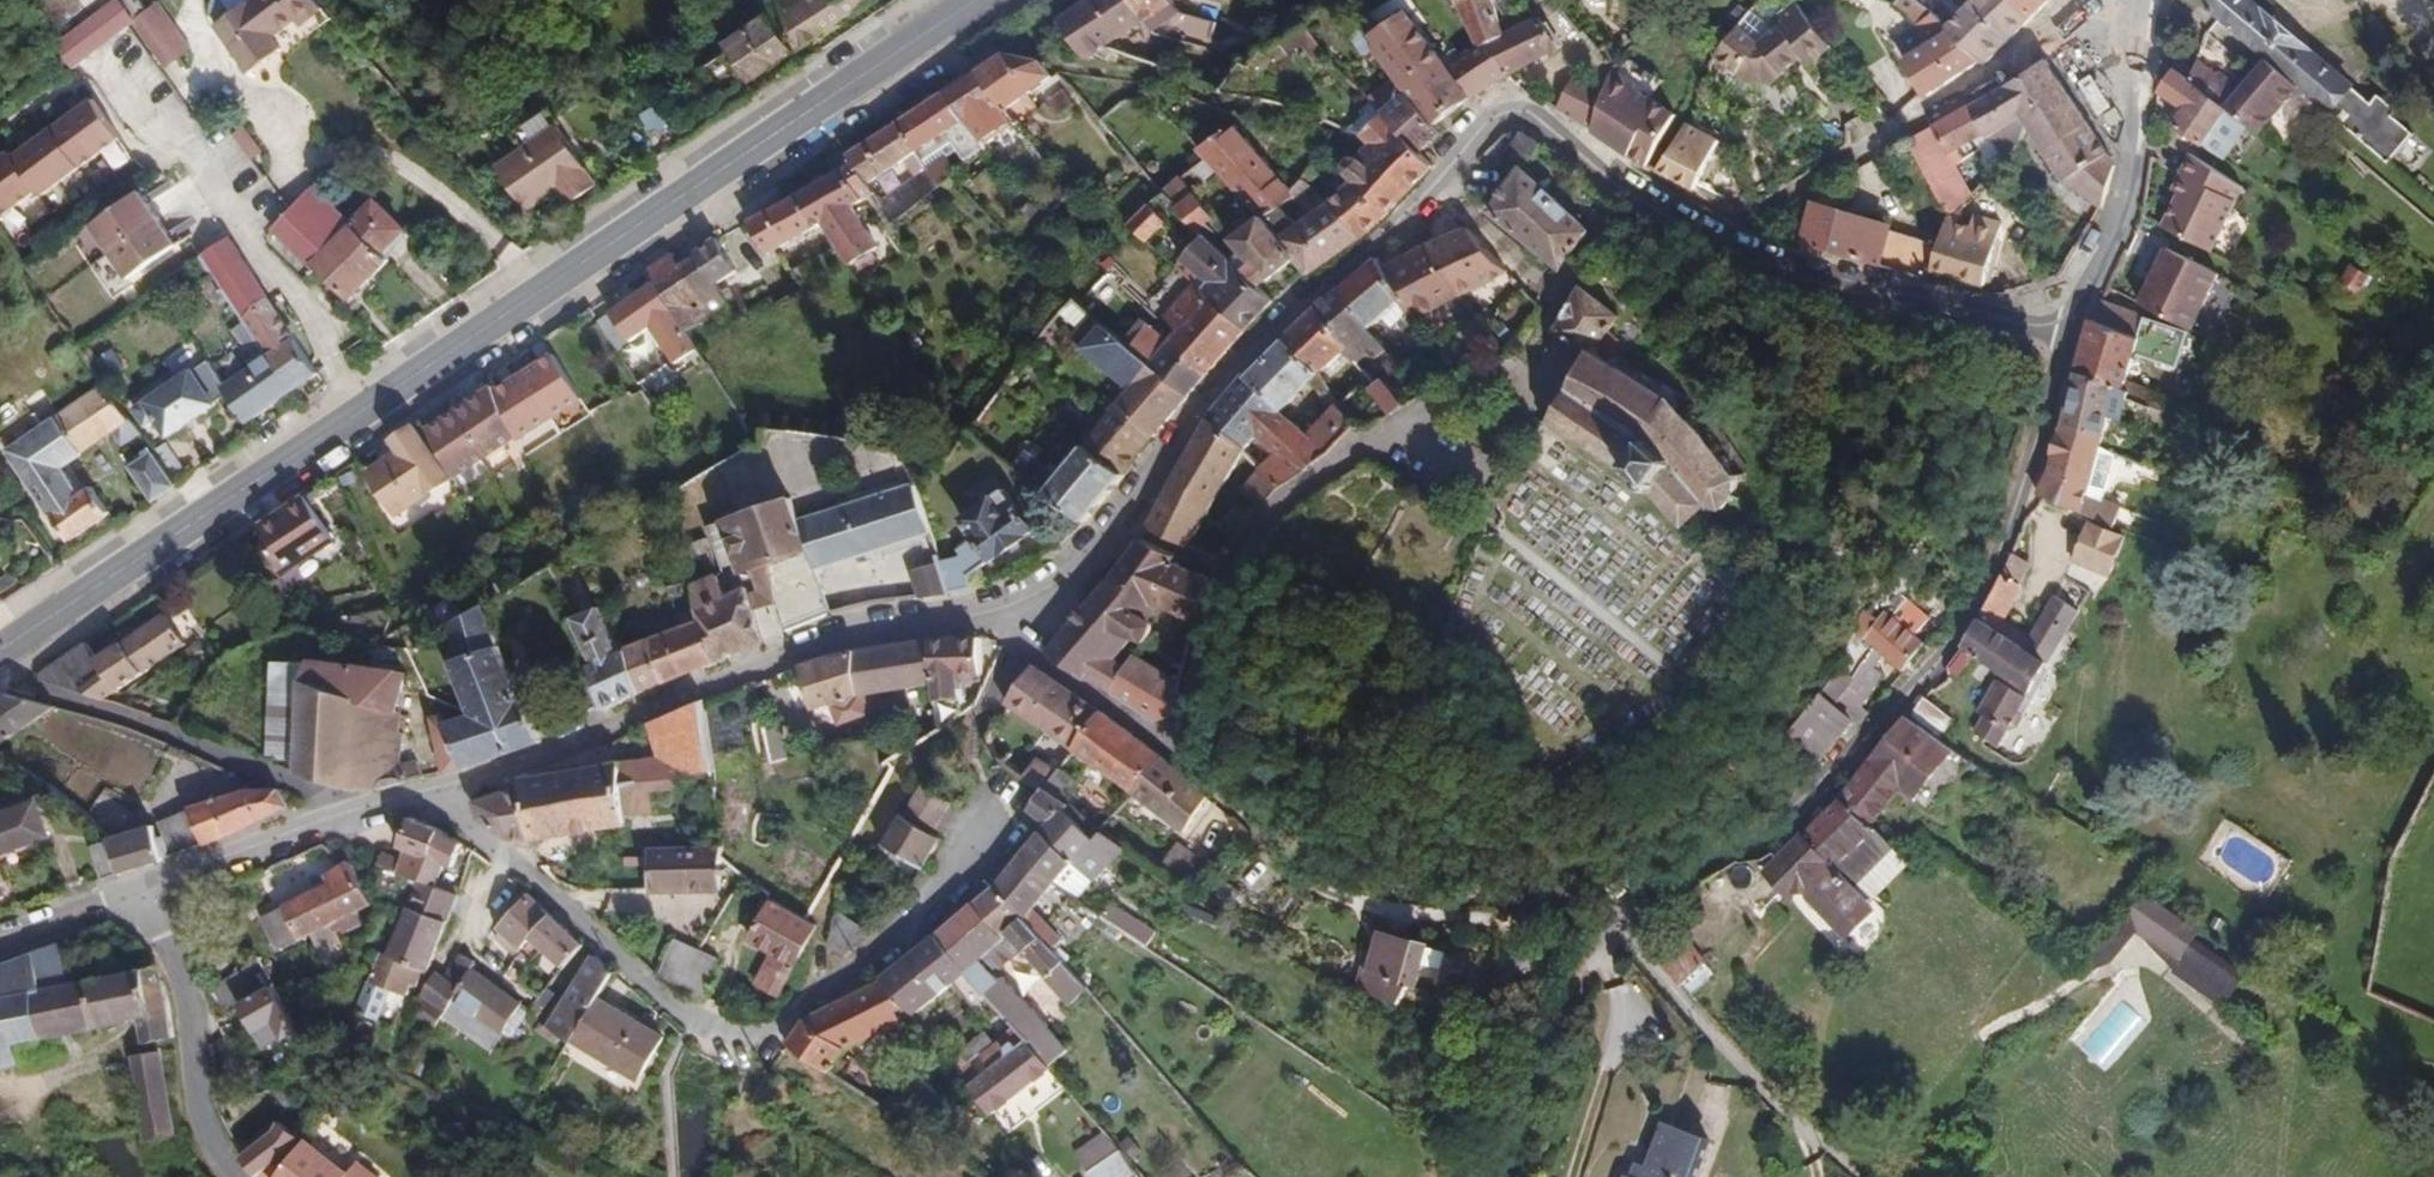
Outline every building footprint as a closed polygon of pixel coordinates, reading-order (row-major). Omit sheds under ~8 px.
[(247,0),(212,0),(210,3),(209,9),(209,14),(216,23),(247,0)] [(318,3),(315,0),(247,0),(216,23),(213,26),(249,74),(281,50),(271,39),(297,19),(318,3)] [(771,15),(761,0),(744,0),(760,23),(771,15)] [(873,1),(872,0),(761,0),(771,15),(797,52),(873,1)] [(1144,21),(1130,0),(1089,0),(1060,19),(1086,59),(1144,21)] [(1168,0),(1130,0),(1144,21),(1154,15),(1171,4),(1168,0)] [(1511,75),(1492,45),(1491,43),(1511,34),(1507,25),(1498,0),(1461,0),(1473,26),(1478,24),(1487,45),(1483,48),(1452,67),(1412,10),(1374,36),(1379,44),(1376,47),(1399,76),(1437,125),(1473,98),(1483,92),(1493,86),(1511,75)] [(1948,26),(1934,12),(1932,13),(1915,0),(1898,0),(1894,6),(1917,25),(1915,26),(1928,44),(1903,60),(1909,70),(1925,97),(1983,60),(1981,58),(1948,26)] [(2036,15),(2021,0),(1952,0),(1963,10),(1948,26),(1981,58),(1983,60),(1986,63),(2031,20),(2036,15)] [(2036,15),(2052,0),(2021,0),(2036,15)] [(2297,32),(2293,37),(2250,0),(2196,0),(2213,14),(2223,22),(2268,60),(2300,88),(2332,116),(2389,164),(2414,133),(2394,116),(2399,111),(2379,94),(2371,103),(2354,89),(2322,61),(2325,56),(2297,32)] [(129,22),(164,69),(190,50),(155,2),(129,22)] [(125,25),(129,22),(114,3),(55,48),(69,67),(125,25)] [(302,26),(323,9),(318,3),(297,19),(302,26)] [(1809,65),(1831,47),(1796,3),(1775,20),(1782,28),(1761,45),(1738,27),(1716,55),(1748,82),(1772,82),(1803,57),(1809,65)] [(1160,24),(1176,13),(1171,4),(1154,15),(1160,24)] [(797,52),(771,15),(760,23),(726,46),(730,52),(751,83),(797,52)] [(1160,24),(1154,15),(1144,21),(1150,31),(1160,24)] [(1511,75),(1564,49),(1546,18),(1535,22),(1531,15),(1507,25),(1511,34),(1491,43),(1492,45),(1511,75)] [(1332,58),(1309,24),(1297,33),(1306,45),(1321,66),(1332,58)] [(1487,45),(1478,24),(1473,26),(1483,48),(1487,45)] [(1374,36),(1367,25),(1357,36),(1368,52),(1376,47),(1379,44),(1374,36)] [(1306,45),(1297,33),(1283,43),(1292,55),(1306,45)] [(701,72),(730,52),(726,46),(701,63),(701,72)] [(1028,93),(1052,75),(1046,67),(1045,62),(1003,54),(976,71),(1013,125),(1016,123),(1039,108),(1028,93)] [(2026,122),(2022,116),(2065,87),(2046,59),(2007,86),(1932,127),(1906,140),(1946,211),(1950,214),(1971,194),(1949,154),(1973,140),(1995,171),(2002,163),(2016,146),(2018,144),(2026,122)] [(2216,74),(2196,59),(2188,79),(2199,88),(2229,110),(2250,126),(2259,134),(2300,88),(2268,60),(2248,83),(2246,81),(2237,90),(2229,83),(2229,81),(2220,74),(2216,74)] [(1595,133),(1649,166),(1682,115),(1644,92),(1646,89),(1614,70),(1613,74),(1595,133)] [(985,145),(1013,125),(976,71),(944,93),(964,121),(985,145)] [(2165,90),(2158,99),(2178,105),(2165,122),(2172,126),(2204,148),(2226,161),(2250,126),(2229,110),(2199,88),(2188,79),(2175,75),(2165,90)] [(1437,125),(1399,76),(1372,99),(1374,101),(1386,114),(1421,152),(1443,133),(1437,125)] [(1600,106),(1603,93),(1578,79),(1560,109),(1587,126),(1589,126),(1600,106)] [(1885,99),(1871,83),(1863,89),(1877,105),(1885,99)] [(2110,155),(2065,87),(2022,116),(2026,122),(2046,153),(2053,166),(2064,183),(2102,209),(2117,165),(2110,155)] [(1075,104),(1066,89),(1052,99),(1061,113),(1075,104)] [(985,145),(964,121),(944,93),(897,123),(916,152),(921,160),(927,169),(938,186),(950,177),(955,173),(945,158),(956,150),(963,160),(983,146),(985,145)] [(1361,136),(1386,114),(1374,101),(1365,109),(1369,112),(1349,131),(1361,136)] [(0,159),(0,218),(34,194),(37,199),(121,146),(91,103),(10,160),(6,155),(0,159)] [(1434,167),(1421,152),(1386,114),(1361,136),(1369,145),(1382,158),(1378,161),(1408,192),(1412,189),(1434,167)] [(1688,116),(1660,171),(1697,190),(1725,135),(1688,116)] [(866,184),(916,152),(897,123),(848,156),(853,163),(853,164),(866,184)] [(569,205),(598,185),(557,125),(495,167),(526,212),(558,190),(569,205)] [(1291,191),(1236,126),(1198,149),(1207,159),(1260,219),(1279,204),(1286,198),(1289,196),(1293,193),(1291,191)] [(262,154),(244,128),(235,135),(253,161),(262,154)] [(1592,232),(1525,169),(1544,146),(1524,133),(1503,163),(1519,174),(1488,214),(1560,271),(1570,259),(1592,232)] [(1364,236),(1408,192),(1378,161),(1382,158),(1369,145),(1363,151),(1357,158),(1352,157),(1344,165),(1345,175),(1352,182),(1330,203),(1364,236)] [(2212,252),(2244,187),(2192,153),(2181,175),(2187,179),(2180,194),(2163,227),(2212,252)] [(927,169),(921,160),(915,165),(920,175),(925,171),(927,169)] [(875,249),(851,206),(872,194),(866,184),(853,164),(853,163),(796,195),(813,227),(816,226),(829,249),(845,266),(875,249)] [(1311,181),(1319,172),(1314,167),(1305,176),(1311,181)] [(913,206),(938,186),(927,169),(925,171),(920,175),(901,188),(913,206)] [(2180,194),(2187,179),(2181,175),(2173,191),(2180,194)] [(1138,205),(1157,184),(1151,176),(1140,187),(1142,189),(1132,199),(1138,205)] [(1193,193),(1182,179),(1165,192),(1177,206),(1193,193)] [(1297,202),(1310,187),(1302,180),(1291,191),(1293,193),(1289,196),(1297,202)] [(313,265),(353,225),(315,188),(299,205),(276,229),(313,265)] [(890,225),(913,206),(901,188),(877,204),(890,225)] [(1929,271),(1937,243),(1888,229),(1888,228),(1839,214),(1833,212),(1837,196),(1816,190),(1800,245),(1876,267),(1926,281),(1929,271)] [(176,245),(138,193),(91,226),(129,279),(176,245)] [(1212,216),(1193,193),(1177,206),(1197,227),(1205,221),(1212,216)] [(767,254),(813,227),(796,195),(748,220),(750,222),(767,254)] [(1839,214),(1844,198),(1837,196),(1833,212),(1839,214)] [(382,254),(404,231),(376,202),(353,225),(313,265),(348,300),(388,260),(382,254)] [(1305,275),(1364,236),(1330,203),(1297,226),(1279,204),(1260,219),(1292,258),(1305,275)] [(1145,239),(1163,222),(1146,206),(1128,225),(1145,239)] [(1984,286),(1999,223),(1973,215),(1970,228),(1943,220),(1937,243),(1929,271),(1984,286)] [(1292,258),(1260,219),(1250,225),(1244,217),(1234,225),(1240,233),(1231,240),(1242,253),(1232,262),(1258,287),(1292,258)] [(1212,230),(1205,221),(1197,227),(1204,235),(1205,236),(1212,230)] [(1506,273),(1508,272),(1468,228),(1424,245),(1457,297),(1479,288),(1501,277),(1506,273)] [(1245,330),(1273,301),(1272,300),(1258,287),(1232,262),(1205,236),(1204,235),(1175,267),(1195,285),(1245,330)] [(734,272),(716,239),(695,252),(696,255),(715,284),(734,272)] [(318,374),(229,241),(203,259),(268,356),(293,391),(318,374)] [(1457,297),(1424,245),(1382,268),(1397,291),(1394,294),(1404,312),(1409,322),(1457,297)] [(2193,329),(2221,274),(2169,248),(2141,304),(2193,329)] [(805,295),(844,273),(829,249),(790,271),(803,292),(805,295)] [(654,283),(680,267),(679,266),(671,253),(646,269),(654,283)] [(728,306),(723,299),(720,293),(715,284),(696,255),(679,266),(680,267),(654,283),(685,331),(728,306)] [(1376,257),(1335,291),(1364,329),(1377,319),(1385,328),(1404,312),(1394,294),(1397,291),(1382,268),(1376,257)] [(1114,266),(1117,263),(1112,258),(1105,265),(1110,270),(1114,266)] [(2361,293),(2371,277),(2353,265),(2343,281),(2361,293)] [(685,331),(654,283),(595,322),(614,352),(649,327),(673,364),(697,348),(685,331)] [(1245,330),(1195,285),(1165,318),(1179,331),(1174,338),(1209,369),(1245,330)] [(1585,287),(1556,332),(1586,350),(1594,355),(1595,352),(1610,333),(1623,317),(1585,287)] [(730,295),(726,289),(720,293),(723,299),(730,295)] [(1335,291),(1315,307),(1345,347),(1338,353),(1358,369),(1381,347),(1363,330),(1364,329),(1335,291)] [(2201,323),(2215,330),(2228,303),(2214,296),(2201,323)] [(1151,365),(1130,346),(1123,341),(1075,299),(1063,314),(1080,328),(1077,331),(1084,337),(1079,343),(1084,347),(1082,349),(1131,390),(1151,365)] [(2189,331),(2145,316),(2101,302),(2094,320),(2091,320),(2075,374),(2107,382),(2126,387),(2125,390),(2130,392),(2128,397),(2129,397),(2153,407),(2164,412),(2165,412),(2172,398),(2127,381),(2137,351),(2178,366),(2189,331)] [(1283,339),(1283,340),(1315,373),(1338,353),(1345,347),(1315,307),(1282,338),(1283,339)] [(1130,346),(1149,324),(1143,319),(1123,341),(1130,346)] [(268,356),(245,323),(233,331),(254,357),(249,360),(253,367),(268,356)] [(1186,396),(1209,369),(1174,338),(1170,342),(1149,324),(1130,346),(1151,365),(1186,396)] [(1623,350),(1625,347),(1610,333),(1595,352),(1613,363),(1617,358),(1623,350)] [(1332,403),(1315,373),(1283,340),(1246,376),(1279,409),(1289,399),(1301,388),(1307,381),(1327,413),(1333,405),(1332,403)] [(1713,442),(1704,430),(1700,426),(1700,425),(1707,419),(1704,414),(1695,422),(1692,419),(1689,416),(1685,412),(1691,406),(1686,403),(1687,401),(1682,398),(1677,403),(1675,400),(1673,399),(1671,398),(1659,392),(1663,386),(1657,382),(1654,387),(1641,380),(1644,375),(1638,371),(1637,371),(1635,375),(1634,376),(1619,366),(1619,365),(1623,361),(1617,358),(1613,363),(1595,352),(1594,355),(1586,350),(1584,353),(1587,355),(1586,358),(1587,359),(1573,384),(1568,381),(1566,384),(1571,387),(1570,391),(1563,401),(1559,398),(1556,402),(1561,404),(1549,424),(1546,427),(1549,429),(1553,424),(1577,439),(1574,445),(1577,447),(1580,441),(1603,456),(1599,462),(1603,464),(1606,458),(1624,470),(1620,474),(1624,476),(1627,472),(1632,475),(1635,471),(1643,477),(1637,483),(1642,490),(1649,495),(1652,490),(1668,508),(1664,512),(1666,515),(1671,511),(1686,527),(1687,526),(1707,509),(1712,514),(1716,511),(1712,507),(1725,510),(1734,500),(1740,506),(1745,501),(1739,496),(1740,487),(1748,488),(1750,481),(1743,480),(1742,480),(1734,469),(1734,468),(1738,465),(1735,458),(1730,463),(1726,459),(1732,454),(1728,448),(1721,453),(1719,450),(1726,444),(1721,436),(1714,441),(1713,442)] [(1638,371),(1643,362),(1623,350),(1617,358),(1623,361),(1619,365),(1635,375),(1637,371),(1638,371)] [(1401,370),(1388,355),(1377,364),(1384,377),(1390,379),(1401,370)] [(245,423),(293,391),(268,356),(253,367),(225,385),(210,362),(209,363),(195,372),(194,370),(184,376),(181,371),(173,377),(177,381),(135,410),(148,428),(159,421),(170,437),(218,404),(216,402),(227,395),(245,423)] [(647,405),(686,382),(678,370),(677,370),(677,371),(676,371),(675,371),(674,371),(673,371),(672,371),(671,371),(670,370),(669,369),(668,369),(666,365),(634,384),(647,405)] [(1153,437),(1186,396),(1151,365),(1131,390),(1116,406),(1153,437)] [(1276,413),(1279,409),(1246,376),(1243,373),(1206,417),(1204,421),(1230,446),(1238,453),(1255,434),(1273,453),(1255,469),(1276,489),(1304,472),(1313,463),(1323,456),(1327,454),(1335,445),(1340,439),(1348,432),(1354,426),(1333,405),(1327,413),(1308,433),(1300,426),(1297,430),(1282,417),(1276,423),(1272,417),(1276,413)] [(2150,419),(2153,408),(2128,398),(2129,397),(2128,397),(2130,392),(2125,390),(2126,387),(2107,382),(2075,374),(2061,427),(2105,438),(2107,430),(2112,432),(2115,423),(2117,424),(2118,420),(2148,429),(2150,419)] [(1401,405),(1380,379),(1373,384),(1368,388),(1389,415),(1401,405)] [(131,420),(107,385),(44,429),(8,453),(70,542),(110,514),(92,488),(79,497),(60,470),(113,433),(121,445),(140,433),(131,420)] [(513,437),(491,385),(464,403),(469,410),(459,416),(485,455),(513,437)] [(459,416),(469,410),(464,403),(455,409),(455,410),(459,416)] [(1135,460),(1153,437),(1116,406),(1086,445),(1072,461),(1065,469),(1059,477),(1027,451),(1014,467),(1084,522),(1108,491),(1135,460)] [(1695,422),(1704,414),(1691,406),(1685,412),(1689,416),(1692,419),(1695,422)] [(2162,423),(2164,412),(2153,407),(2153,408),(2150,419),(2162,423)] [(1806,429),(1821,421),(1815,409),(1799,417),(1806,429)] [(450,422),(459,416),(455,410),(446,416),(450,422)] [(1282,417),(1276,413),(1272,417),(1276,423),(1282,417)] [(485,455),(459,416),(450,422),(446,416),(425,429),(451,478),(479,460),(485,455)] [(1721,436),(1707,419),(1700,425),(1705,429),(1714,441),(1721,436)] [(1230,446),(1204,421),(1150,515),(1145,529),(1182,547),(1219,562),(1236,540),(1191,518),(1230,446)] [(448,479),(412,424),(389,439),(397,452),(365,473),(394,515),(448,479)] [(2177,438),(2179,429),(2162,424),(2161,432),(2177,438)] [(2123,508),(2104,500),(2117,455),(2102,447),(2105,438),(2061,427),(2051,454),(2053,455),(2050,468),(2037,495),(2044,498),(2084,514),(2092,518),(2116,526),(2123,508)] [(131,469),(154,453),(151,448),(128,464),(131,469)] [(177,485),(154,453),(131,469),(154,501),(177,485)] [(1065,469),(1072,461),(1068,457),(1060,466),(1065,469)] [(1750,481),(1738,465),(1734,468),(1743,480),(1750,481)] [(1276,489),(1255,469),(1234,497),(1257,514),(1276,489)] [(826,565),(932,531),(918,486),(801,522),(793,498),(710,526),(727,579),(755,569),(757,581),(775,575),(779,604),(777,604),(783,633),(832,614),(816,568),(826,565)] [(993,560),(1035,529),(1005,489),(986,503),(982,497),(974,504),(978,510),(964,521),(976,538),(959,551),(961,557),(941,562),(941,565),(942,567),(943,571),(944,576),(946,583),(949,594),(973,589),(970,577),(993,560)] [(333,540),(304,495),(291,504),(259,525),(277,576),(333,540)] [(2116,526),(2092,518),(2090,522),(2113,532),(2116,526)] [(2111,576),(2127,537),(2113,532),(2090,522),(2074,561),(2111,576)] [(764,642),(755,611),(750,593),(748,588),(728,595),(707,535),(677,545),(698,608),(702,620),(716,663),(764,642)] [(1169,565),(1175,557),(1140,539),(1109,581),(1045,653),(1053,657),(1051,659),(1075,675),(1076,673),(1083,679),(1084,677),(1110,692),(1109,695),(1152,723),(1171,717),(1177,696),(1180,684),(1147,663),(1132,655),(1121,672),(1108,661),(1112,656),(1115,658),(1131,639),(1142,643),(1145,640),(1150,633),(1151,626),(1148,622),(1147,621),(1158,607),(1197,625),(1208,579),(1169,565)] [(946,583),(944,576),(943,571),(942,567),(941,565),(941,562),(913,571),(921,598),(935,596),(949,594),(946,583)] [(2053,670),(2085,618),(2062,603),(2035,647),(2007,628),(2026,596),(2025,592),(2025,591),(2036,572),(2017,562),(1984,625),(1983,627),(1967,653),(2007,680),(1983,720),(1989,723),(1980,739),(2004,754),(2014,738),(2022,736),(2028,724),(2023,721),(2033,705),(2053,670)] [(779,604),(775,575),(757,581),(759,590),(750,593),(755,611),(777,604),(779,604)] [(594,611),(579,578),(560,587),(575,620),(594,611)] [(671,598),(679,595),(675,585),(667,588),(671,598)] [(1913,635),(1918,612),(1905,600),(1890,585),(1870,612),(1866,617),(1866,618),(1874,623),(1861,640),(1870,647),(1880,655),(1900,672),(1923,643),(1913,635)] [(539,732),(526,697),(522,698),(513,675),(485,603),(467,610),(463,602),(459,598),(454,598),(449,598),(445,601),(442,604),(429,612),(436,623),(444,627),(447,620),(452,623),(458,658),(453,660),(466,692),(473,714),(489,760),(542,741),(539,732)] [(641,692),(627,651),(621,654),(601,608),(594,611),(575,620),(594,666),(590,667),(592,673),(601,708),(602,711),(641,692)] [(702,620),(698,608),(677,616),(682,628),(702,620)] [(1866,617),(1870,612),(1865,608),(1860,613),(1866,617)] [(101,700),(184,646),(163,616),(96,660),(86,643),(73,651),(38,675),(39,680),(101,700)] [(1861,640),(1874,623),(1866,618),(1866,617),(1853,633),(1859,638),(1861,640)] [(641,692),(716,663),(702,620),(682,628),(654,638),(627,649),(626,649),(627,651),(641,692)] [(980,637),(930,641),(934,683),(936,702),(961,696),(959,675),(980,673),(981,673),(980,637)] [(934,683),(930,641),(856,650),(800,667),(814,712),(832,706),(841,724),(872,711),(870,707),(882,704),(879,698),(868,699),(867,693),(877,692),(934,683)] [(1850,678),(1832,707),(1850,721),(1854,725),(1865,713),(1858,708),(1880,675),(1870,669),(1880,655),(1870,647),(1850,678)] [(304,679),(311,661),(274,662),(269,726),(301,729),(304,679)] [(425,779),(419,762),(400,766),(405,733),(399,732),(402,714),(397,714),(409,674),(311,661),(304,679),(301,729),(297,765),(297,773),(343,789),(383,790),(425,779)] [(1031,666),(1004,704),(1071,749),(1098,711),(1031,666)] [(1838,669),(1818,694),(1832,707),(1850,678),(1838,669)] [(530,696),(521,672),(513,675),(522,698),(526,697),(530,696)] [(601,708),(592,673),(572,681),(583,715),(601,708)] [(967,695),(965,681),(980,679),(980,673),(959,675),(961,696),(967,695)] [(54,707),(6,694),(0,698),(0,744),(54,707)] [(1818,694),(1786,732),(1819,760),(1850,721),(1832,707),(1818,694)] [(1951,719),(1921,698),(1911,715),(1939,734),(1951,719)] [(707,732),(705,701),(651,723),(660,756),(622,762),(520,780),(521,787),(474,802),(479,819),(502,837),(510,841),(516,842),(531,842),(626,825),(625,813),(625,801),(648,800),(647,780),(653,780),(716,772),(707,732)] [(1161,757),(1098,711),(1071,749),(1131,794),(1161,757)] [(489,760),(473,714),(448,722),(446,715),(434,718),(442,744),(445,773),(489,760)] [(1913,800),(1953,751),(1903,716),(1836,798),(1870,826),(1900,789),(1913,800)] [(781,725),(762,730),(770,764),(790,759),(781,725)] [(297,765),(301,729),(269,726),(266,759),(297,765)] [(1929,813),(1971,761),(1953,751),(1913,800),(1929,813)] [(1037,757),(1021,779),(1040,793),(1044,788),(1055,771),(1037,757)] [(1206,796),(1161,757),(1131,794),(1184,833),(1206,796)] [(1075,782),(1057,769),(1055,771),(1044,788),(1062,800),(1075,782)] [(655,810),(653,780),(647,780),(648,800),(625,801),(625,813),(655,810)] [(923,786),(904,816),(932,833),(952,802),(923,786)] [(1063,809),(1068,804),(1062,800),(1044,788),(1040,793),(1029,810),(1048,825),(1024,853),(1056,884),(1078,900),(1093,882),(1123,848),(1101,833),(1100,831),(1093,839),(1063,809)] [(228,836),(288,806),(279,789),(246,789),(191,807),(192,810),(206,845),(207,844),(228,836)] [(1870,826),(1836,798),(1801,834),(1761,872),(1782,893),(1793,881),(1801,890),(1849,937),(1874,911),(1870,906),(1863,900),(1876,886),(1883,892),(1896,879),(1879,862),(1894,848),(1877,831),(1876,830),(1870,826)] [(51,836),(39,803),(0,817),(0,854),(51,836)] [(206,845),(192,810),(160,824),(165,838),(169,855),(169,858),(206,845)] [(932,833),(904,816),(903,815),(884,846),(894,852),(905,858),(924,869),(942,839),(932,833)] [(454,869),(463,844),(442,831),(411,818),(399,848),(406,850),(402,862),(381,854),(378,864),(382,866),(422,880),(431,860),(454,869)] [(159,840),(155,826),(110,839),(111,842),(120,875),(164,860),(163,857),(159,840)] [(169,855),(165,838),(159,840),(163,857),(168,855),(169,855)] [(120,875),(111,842),(94,847),(103,880),(120,875)] [(1186,889),(1204,867),(1175,845),(1159,870),(1170,878),(1186,889)] [(723,860),(724,846),(651,848),(649,893),(723,891),(723,862),(723,860)] [(1910,865),(1894,848),(1879,862),(1896,879),(1910,865)] [(902,863),(905,858),(894,852),(890,858),(899,864),(902,863)] [(1034,907),(1056,884),(1024,853),(996,887),(1024,918),(1034,907)] [(1635,872),(1626,859),(1612,867),(1620,882),(1635,872)] [(364,925),(356,913),(374,905),(372,901),(351,861),(346,864),(327,875),(332,883),(284,906),(261,917),(277,952),(289,946),(294,944),(310,935),(322,959),(343,948),(335,933),(342,930),(345,935),(364,925)] [(382,866),(372,901),(403,908),(408,910),(388,955),(383,952),(371,981),(357,1012),(379,1021),(392,990),(409,996),(413,984),(419,986),(424,970),(429,972),(431,967),(448,922),(460,894),(422,880),(382,866)] [(1230,907),(1239,894),(1219,880),(1209,893),(1230,907)] [(1790,901),(1801,890),(1793,881),(1782,893),(1790,901)] [(1870,906),(1883,892),(1876,886),(1863,900),(1870,906)] [(1053,949),(1042,938),(1024,918),(996,887),(995,888),(975,904),(937,935),(969,973),(969,974),(988,996),(989,997),(1015,1026),(1028,1040),(1031,1044),(1033,1042),(1053,1064),(1068,1050),(1048,1027),(1049,1027),(1002,978),(999,981),(994,975),(1006,965),(1021,951),(1023,953),(1025,952),(1048,977),(1046,980),(1067,1003),(1087,984),(1065,961),(1053,949)] [(565,967),(585,945),(529,893),(498,929),(501,932),(520,950),(522,952),(534,963),(544,952),(563,968),(565,966),(565,967)] [(2136,932),(2160,904),(2143,893),(2132,904),(2107,933),(2123,948),(2136,932)] [(778,996),(818,925),(808,920),(775,900),(752,941),(774,954),(771,960),(779,964),(765,989),(778,996)] [(2152,942),(2175,914),(2160,904),(2136,932),(2152,942)] [(1109,905),(1102,917),(1148,946),(1157,932),(1121,910),(1120,912),(1109,905)] [(1063,939),(1034,907),(1024,918),(1042,938),(1053,949),(1063,939)] [(873,934),(839,910),(833,919),(832,934),(830,946),(846,957),(856,949),(865,944),(869,941),(873,934)] [(2182,954),(2193,939),(2194,940),(2200,930),(2175,914),(2152,942),(2179,960),(2182,954)] [(2221,931),(2226,923),(2216,917),(2211,925),(2221,931)] [(520,950),(501,932),(495,938),(514,956),(520,950)] [(1362,971),(1356,989),(1372,997),(1400,1004),(1410,987),(1416,988),(1427,945),(1380,933),(1374,957),(1370,973),(1362,971)] [(1705,962),(1679,933),(1668,933),(1647,951),(1679,987),(1703,964),(1705,962)] [(2109,964),(2123,948),(2107,933),(2092,950),(2104,960),(2109,964)] [(969,973),(937,935),(906,960),(882,980),(913,1017),(913,1018),(955,984),(975,1012),(988,996),(969,974),(969,973)] [(700,949),(675,939),(657,976),(683,987),(700,949)] [(2248,974),(2194,940),(2193,939),(2182,954),(2189,958),(2185,964),(2233,996),(2248,974)] [(164,987),(156,967),(70,985),(61,944),(0,966),(0,1066),(20,1062),(15,1043),(141,1020),(145,1045),(173,1038),(169,1009),(168,1001),(164,987)] [(705,997),(721,959),(700,949),(683,987),(705,997)] [(2091,969),(2104,960),(2092,950),(2083,961),(2091,969)] [(461,954),(445,977),(459,987),(462,990),(447,1012),(422,996),(421,996),(423,998),(419,1018),(435,1029),(443,1017),(490,1051),(523,1003),(503,990),(499,987),(473,970),(477,964),(461,954)] [(1370,973),(1374,957),(1366,955),(1362,971),(1370,973)] [(599,998),(614,973),(596,956),(550,1028),(562,1037),(570,1043),(571,1043),(572,1041),(599,998)] [(257,958),(206,991),(217,1019),(230,1011),(247,1000),(273,984),(257,958)] [(765,989),(779,964),(771,960),(756,985),(765,989)] [(1691,999),(1715,975),(1703,964),(1679,987),(1691,999)] [(438,972),(422,996),(447,1012),(462,990),(459,987),(445,977),(438,972)] [(913,1017),(882,980),(805,1018),(787,1043),(827,1073),(844,1051),(913,1017)] [(1087,984),(1067,1003),(1070,1006),(1089,987),(1087,984)] [(544,1009),(556,994),(548,987),(542,994),(540,998),(539,997),(535,1002),(540,1006),(544,1009)] [(297,1030),(273,988),(241,1006),(265,1048),(297,1030)] [(640,1082),(665,1038),(599,998),(572,1041),(640,1082)] [(544,1009),(540,1006),(535,1002),(528,1010),(538,1018),(544,1009)] [(562,1037),(550,1028),(547,1026),(542,1022),(537,1030),(555,1043),(562,1037)] [(956,1070),(990,1045),(980,1033),(948,1060),(956,1070)] [(1031,1044),(1028,1040),(1018,1048),(1014,1042),(1006,1048),(1000,1042),(981,1056),(990,1071),(981,1077),(970,1086),(968,1087),(990,1116),(1050,1070),(1051,1069),(1050,1067),(1031,1044)] [(1033,1042),(1031,1044),(1050,1067),(1053,1064),(1033,1042)] [(175,1134),(162,1052),(135,1057),(150,1139),(175,1134)] [(423,1076),(430,1065),(421,1059),(414,1070),(423,1076)] [(981,1077),(969,1062),(957,1071),(970,1086),(981,1077)] [(924,1112),(942,1097),(921,1074),(882,1107),(909,1124),(911,1125),(924,1112)] [(920,1133),(933,1121),(924,1112),(911,1125),(920,1133)] [(296,1144),(300,1138),(283,1123),(278,1133),(291,1151),(296,1144)] [(1703,1140),(1665,1125),(1650,1167),(1648,1170),(1646,1176),(1690,1176),(1703,1140)] [(1105,1131),(1076,1151),(1089,1171),(1089,1172),(1093,1176),(1139,1176),(1140,1176),(1121,1150),(1105,1131)] [(278,1133),(242,1158),(255,1174),(259,1175),(262,1173),(273,1165),(291,1151),(278,1133)] [(1140,1152),(1128,1139),(1120,1147),(1133,1159),(1140,1152)] [(308,1140),(282,1172),(278,1176),(378,1176),(359,1162),(350,1173),(308,1140)] [(1238,1160),(1212,1174),(1214,1176),(1244,1176),(1253,1172),(1238,1160)] [(1636,1162),(1631,1176),(1646,1176),(1648,1170),(1650,1167),(1636,1162)] [(282,1172),(273,1165),(262,1173),(267,1176),(278,1176),(282,1172)]
